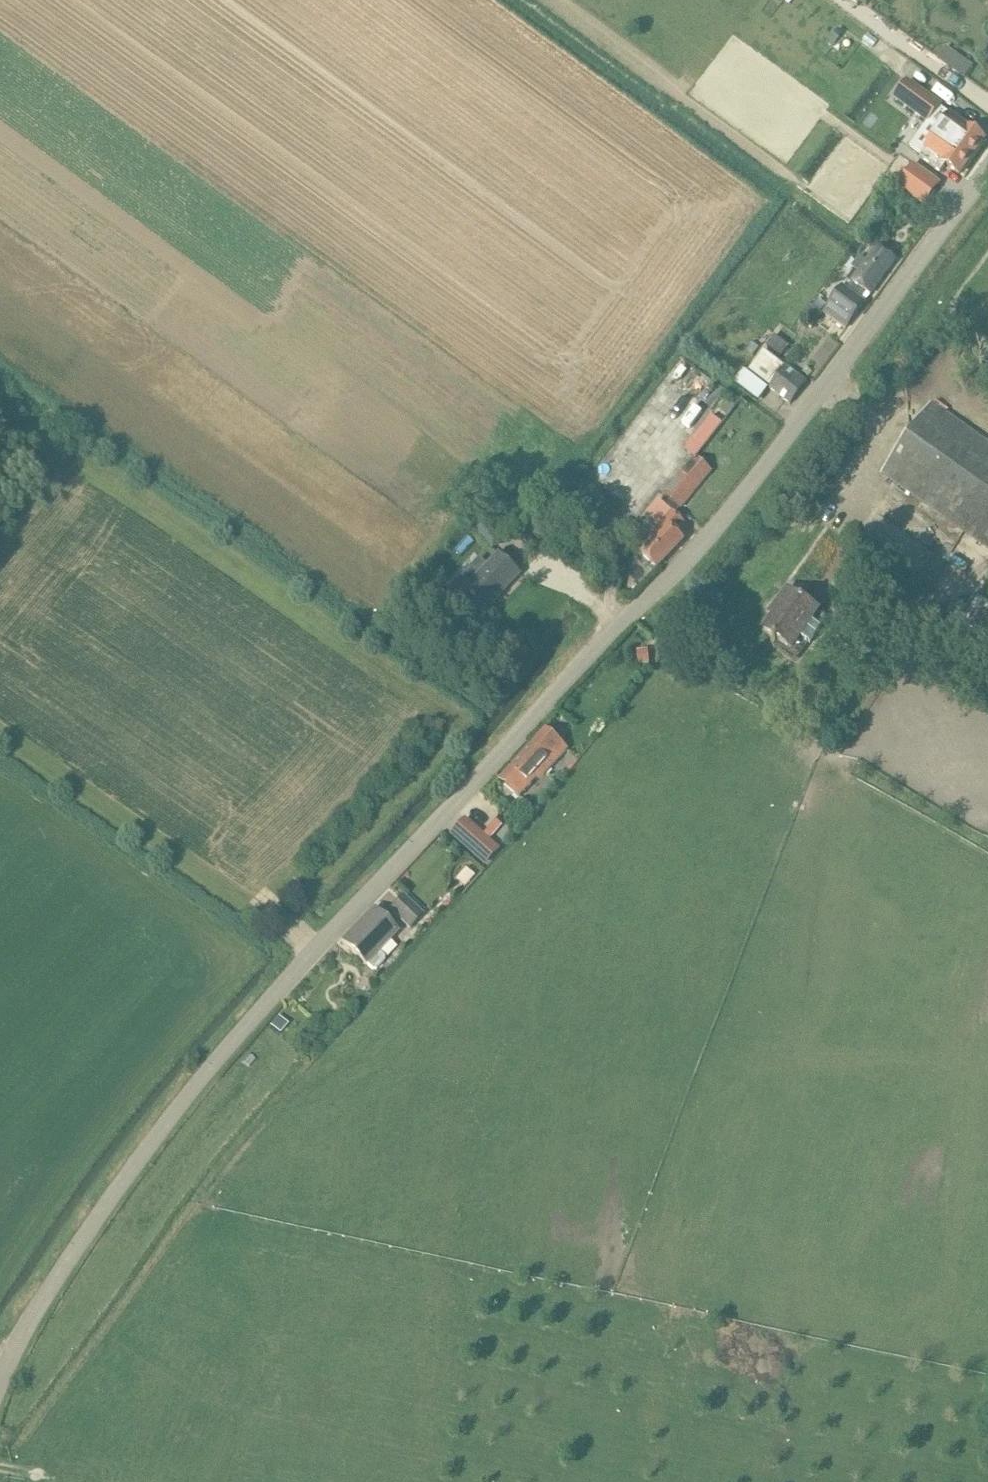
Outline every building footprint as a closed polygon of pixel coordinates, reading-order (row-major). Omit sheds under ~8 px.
[(946,46),(936,60),(964,79),(974,66),(946,46)] [(938,158),(944,162),(960,174),(985,139),(983,138),(987,134),(970,122),(967,126),(961,122),(971,109),(969,106),(935,82),(923,98),(957,122),(946,138),(950,141),(938,158)] [(914,163),(896,187),(924,207),(942,183),(914,163)] [(896,260),(879,247),(863,268),(860,265),(856,270),(855,269),(848,278),(850,279),(844,288),(843,287),(825,313),(846,328),(864,303),(861,300),(867,292),(871,294),(896,260)] [(774,335),(766,346),(781,357),(790,346),(774,335)] [(753,341),(745,351),(752,356),(759,347),(753,341)] [(806,382),(790,370),(785,366),(769,389),(790,404),(806,382)] [(740,369),(731,384),(756,400),(765,386),(740,369)] [(900,484),(987,546),(987,443),(933,403),(884,472),(900,484)] [(681,450),(693,459),(720,422),(708,413),(681,450)] [(717,434),(687,474),(699,484),(729,444),(717,434)] [(685,523),(673,511),(659,525),(663,529),(641,552),(657,567),(684,540),(676,532),(685,523)] [(505,538),(500,532),(483,516),(470,529),(493,551),(505,538)] [(576,519),(570,526),(583,538),(589,531),(576,519)] [(518,572),(510,565),(496,552),(461,588),(486,611),(505,591),(502,588),(518,572)] [(782,605),(765,630),(792,649),(799,639),(811,647),(823,629),(812,621),(818,611),(788,590),(779,602),(782,605)] [(648,648),(637,650),(638,665),(650,664),(648,648)] [(567,749),(560,742),(545,729),(500,779),(520,796),(543,771),(545,773),(567,749)] [(452,834),(467,848),(483,864),(498,849),(467,819),(452,834)] [(411,930),(423,916),(403,898),(391,910),(411,930)] [(398,934),(388,924),(374,910),(343,942),(372,971),(377,970),(384,962),(384,957),(381,953),(398,934)] [(276,1018),(270,1025),(271,1026),(278,1032),(281,1034),(289,1024),(280,1016),(278,1015),(276,1018)]
